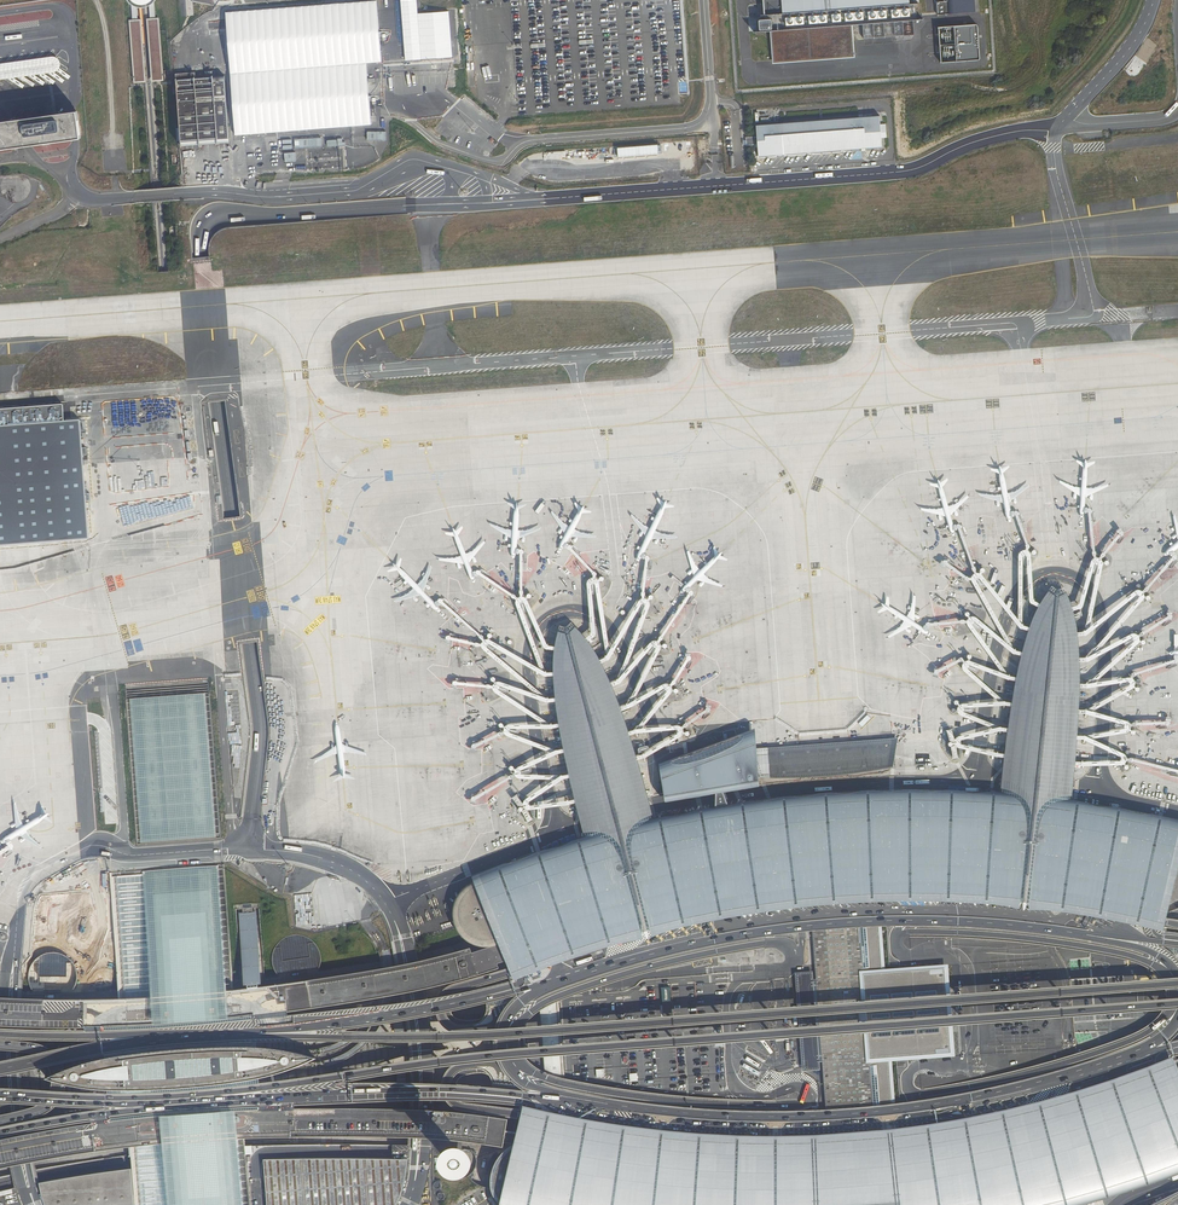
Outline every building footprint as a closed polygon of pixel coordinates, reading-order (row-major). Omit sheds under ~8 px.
[(151,82),(164,82),(159,19),(156,19),(154,2),(156,0),(127,0),(129,2),(131,4),(132,21),(129,21),(133,84),(146,83),(141,20),(138,20),(136,7),(140,8),(145,8),(149,6),(150,19),(147,19),(151,82)] [(765,15),(765,19),(758,20),(760,30),(761,30),(761,32),(772,31),(774,60),(815,57),(853,55),(850,25),(862,24),(873,23),(884,22),(894,21),(913,20),(917,19),(916,3),(909,4),(909,0),(763,0),(765,15)] [(944,2),(937,2),(938,16),(976,13),(975,0),(944,0),(944,2)] [(914,35),(913,20),(894,21),(895,36),(914,35)] [(895,36),(894,21),(884,22),(885,37),(895,36)] [(885,37),(884,22),(873,23),(874,38),(885,37)] [(873,23),(862,24),(864,39),(874,38),(873,23)] [(976,62),(973,27),(972,26),(971,25),(937,28),(941,67),(974,65),(976,64),(976,62)] [(815,57),(774,60),(772,61),(772,64),(854,58),(854,54),(853,55),(815,57)] [(0,64),(0,80),(56,72),(60,69),(62,66),(62,62),(60,59),(57,57),(53,56),(0,64)] [(225,77),(195,79),(176,80),(181,147),(230,143),(225,77)] [(79,140),(83,140),(78,111),(0,121),(0,151),(79,140)] [(882,147),(880,116),(756,126),(757,137),(746,138),(747,146),(758,145),(759,157),(882,147)] [(87,538),(78,420),(62,421),(61,404),(0,409),(0,544),(87,538)] [(141,872),(111,874),(119,989),(120,1000),(123,999),(123,1006),(107,1006),(107,1017),(103,1017),(103,1023),(101,1023),(101,1033),(107,1032),(107,1035),(105,1035),(107,1046),(100,1047),(101,1053),(102,1054),(103,1055),(104,1055),(104,1058),(95,1060),(85,1063),(81,1064),(66,1069),(51,1076),(43,1080),(49,1082),(57,1084),(66,1086),(81,1089),(93,1090),(105,1091),(107,1091),(107,1096),(105,1097),(105,1098),(105,1099),(105,1104),(111,1104),(111,1115),(113,1115),(113,1118),(108,1118),(109,1128),(111,1128),(113,1139),(117,1138),(117,1143),(136,1141),(136,1149),(137,1161),(141,1204),(244,1204),(238,1141),(238,1134),(283,1132),(282,1123),(282,1116),(255,1117),(255,1107),(250,1107),(249,1101),(251,1101),(250,1093),(256,1092),(256,1089),(255,1087),(254,1087),(253,1081),(255,1080),(266,1078),(268,1077),(278,1074),(284,1072),(286,1072),(288,1071),(291,1070),(300,1067),(310,1062),(316,1059),(299,1054),(284,1051),(269,1049),(252,1047),(251,1042),(253,1041),(253,1039),(253,1035),(247,1036),(247,1028),(245,1028),(244,1022),(249,1021),(248,1012),(274,1009),(272,993),(239,997),(228,998),(228,992),(221,865),(219,839),(208,693),(126,698),(137,845),(141,872)] [(718,793),(756,787),(755,778),(753,749),(752,729),(658,765),(661,803),(718,793)] [(893,768),(898,738),(808,745),(753,749),(755,778),(782,779),(819,778),(839,776),(878,770),(893,768)] [(1168,907),(1177,901),(1177,864),(1168,907)] [(823,1062),(828,1135),(889,1131),(892,1130),(894,1130),(895,1130),(889,1059),(951,1054),(944,972),(901,975),(882,976),(881,903),(871,903),(858,904),(841,905),(813,908),(818,981),(821,1023),(823,1062)] [(238,948),(241,989),(241,990),(265,987),(264,977),(259,908),(252,908),(251,904),(242,905),(242,909),(235,910),(238,948)] [(53,1029),(95,1028),(128,1031),(204,1026),(252,1021),(304,1013),(357,1004),(397,997),(440,988),(479,977),(497,970),(496,965),(521,959),(518,951),(515,941),(472,956),(470,949),(433,959),(408,964),(391,967),(351,974),(281,985),(265,987),(241,990),(238,990),(228,992),(147,1000),(120,1000),(85,1000),(53,1000),(21,999),(0,998),(0,1027),(53,1029)] [(823,1062),(818,981),(814,981),(813,974),(796,975),(804,1070),(821,1069),(820,1063),(823,1062)] [(1106,1201),(1146,1187),(1177,1176),(1177,1072),(1177,1071),(1174,1062),(1172,1057),(1145,1068),(1133,1072),(1129,1074),(1111,1080),(1092,1087),(1090,1087),(1086,1089),(1074,1092),(1059,1097),(1055,1098),(1028,1105),(1023,1106),(1000,1112),(996,1113),(981,1116),(979,1116),(962,1119),(942,1122),(939,1123),(924,1125),(909,1127),(895,1130),(894,1130),(892,1130),(889,1131),(828,1135),(811,1137),(792,1137),(775,1137),(755,1137),(752,1137),(726,1136),(721,1136),(690,1134),(684,1133),(657,1131),(652,1130),(620,1126),(618,1125),(584,1120),(576,1119),(573,1118),(549,1113),(541,1112),(523,1108),(519,1122),(514,1145),(510,1147),(505,1151),(500,1157),(496,1162),(493,1170),(491,1177),(490,1183),(491,1191),(493,1195),(497,1202),(500,1204),(1090,1204),(1106,1201)] [(462,1142),(486,1145),(514,1145),(519,1122),(489,1117),(449,1116),(412,1113),(335,1112),(317,1112),(297,1113),(236,1114),(238,1134),(238,1141),(296,1140),(340,1140),(394,1141),(423,1142),(457,1142),(460,1142),(462,1142)] [(0,1143),(0,1171),(46,1161),(74,1157),(95,1154),(107,1152),(136,1149),(162,1146),(160,1120),(108,1124),(88,1127),(52,1132),(22,1138),(1,1142),(0,1143)] [(465,1146),(459,1144),(453,1145),(448,1148),(443,1152),(441,1158),(440,1164),(442,1170),(446,1175),(451,1178),(457,1180),(462,1179),(467,1177),(472,1173),(474,1169),(476,1163),(475,1158),(473,1153),(470,1148),(465,1146)] [(399,1198),(404,1184),(407,1160),(263,1159),(266,1204),(396,1204),(399,1198)] [(133,1166),(39,1181),(42,1190),(47,1201),(49,1204),(136,1204),(133,1166)] [(3,1195),(4,1204),(18,1204),(17,1194),(3,1195)]
